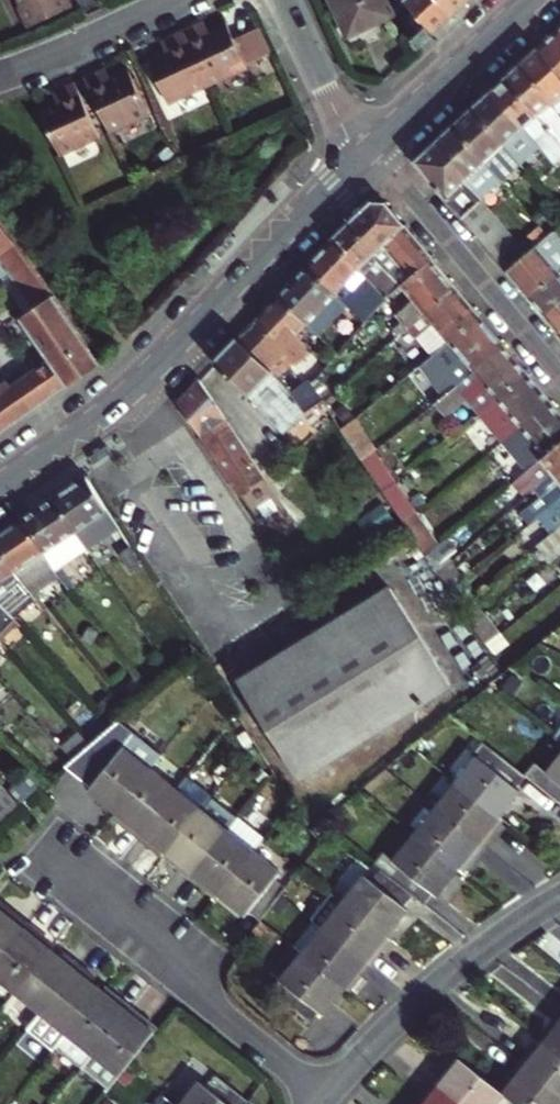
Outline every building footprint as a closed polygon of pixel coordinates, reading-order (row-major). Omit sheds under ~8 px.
[(28,28),(76,6),(73,0),(21,0),(22,4),(18,6),(28,28)] [(349,43),(378,30),(375,24),(393,16),(386,0),(329,0),(349,43)] [(438,0),(402,0),(406,5),(432,34),(452,16),(438,0)] [(469,0),(438,0),(452,16),(469,0)] [(416,49),(432,34),(406,5),(399,12),(416,49)] [(202,33),(211,29),(206,18),(197,22),(202,33)] [(197,22),(183,29),(208,84),(249,65),(248,62),(272,52),(260,25),(236,36),(229,21),(211,29),(202,33),(197,22)] [(174,46),(166,50),(150,57),(170,101),(208,84),(183,29),(169,35),(174,46)] [(539,48),(559,75),(559,36),(556,32),(539,48)] [(174,46),(169,35),(161,39),(166,50),(174,46)] [(539,48),(521,65),(559,114),(559,75),(539,48)] [(107,63),(99,67),(104,78),(112,74),(107,63)] [(507,78),(559,142),(559,114),(521,65),(507,78)] [(84,74),(109,128),(151,109),(131,66),(112,74),(104,78),(99,67),(84,74)] [(543,151),(551,161),(559,154),(559,142),(507,78),(492,90),(543,151)] [(76,79),(61,85),(66,96),(59,99),(39,108),(60,151),(100,132),(76,79)] [(66,96),(61,85),(54,88),(59,99),(66,96)] [(492,90),(473,109),(520,163),(528,155),(532,159),(543,151),(492,90)] [(520,163),(473,109),(455,125),(501,179),(520,163)] [(466,182),(480,198),(501,179),(455,125),(438,140),(470,179),(466,182)] [(527,253),(480,198),(466,182),(470,179),(438,140),(416,162),(506,270),(527,253)] [(374,201),(333,241),(368,278),(387,297),(402,286),(435,259),(388,202),(374,201)] [(16,240),(0,216),(0,251),(16,240)] [(559,271),(559,238),(554,230),(548,234),(527,253),(506,270),(528,297),(559,271)] [(16,240),(0,251),(0,274),(4,281),(12,276),(33,309),(23,315),(21,317),(52,362),(14,389),(11,385),(0,393),(0,434),(101,362),(16,240)] [(308,266),(351,308),(360,299),(353,291),(368,278),(333,241),(308,266)] [(435,259),(402,286),(414,301),(397,314),(404,322),(394,330),(398,336),(408,327),(457,287),(435,259)] [(279,296),(308,325),(338,354),(345,345),(325,327),(330,321),(335,326),(345,314),(359,326),(364,320),(351,308),(308,266),(279,296)] [(543,316),(559,302),(559,271),(528,297),(543,316)] [(2,283),(23,315),(33,309),(12,276),(4,281),(2,283)] [(387,297),(368,278),(353,291),(360,299),(351,308),(364,320),(387,297)] [(482,316),(457,287),(408,327),(433,356),(482,316)] [(301,386),(292,391),(307,412),(324,400),(311,380),(326,370),(299,334),(308,325),(279,296),(260,317),(283,345),(274,350),(301,386)] [(543,316),(558,333),(559,331),(559,302),(543,316)] [(433,356),(421,366),(440,389),(427,398),(432,405),(506,346),(482,316),(433,356)] [(359,326),(357,331),(367,338),(375,329),(364,320),(359,326)] [(308,413),(307,412),(292,391),(291,389),(265,363),(240,338),(215,362),(247,391),(285,431),(308,413)] [(402,339),(395,345),(401,353),(408,346),(402,339)] [(480,413),(528,373),(506,346),(432,405),(438,412),(463,391),(480,413)] [(503,442),(552,402),(528,373),(480,413),(479,413),(503,442)] [(240,494),(266,477),(200,378),(178,402),(240,494)] [(331,402),(336,410),(344,405),(338,397),(331,402)] [(552,402),(503,442),(527,471),(559,444),(559,411),(552,402)] [(377,449),(356,418),(342,427),(362,459),(373,452),(377,449)] [(527,471),(507,487),(515,497),(530,486),(532,489),(559,466),(559,444),(527,471)] [(362,459),(383,489),(393,481),(373,452),(362,459)] [(532,489),(540,498),(521,513),(529,523),(542,512),(559,497),(559,466),(532,489)] [(127,571),(141,562),(87,475),(55,497),(87,547),(109,532),(118,547),(114,551),(127,571)] [(383,489),(402,519),(416,509),(395,480),(393,481),(383,489)] [(22,519),(60,578),(69,589),(76,585),(63,565),(88,549),(87,547),(55,497),(22,519)] [(555,530),(559,526),(559,497),(542,512),(555,530)] [(412,534),(424,552),(434,545),(415,516),(405,523),(412,534)] [(0,533),(0,551),(16,575),(34,594),(60,578),(22,519),(0,533)] [(555,530),(551,533),(538,544),(537,545),(551,562),(559,554),(559,526),(555,530)] [(538,544),(551,533),(546,527),(533,538),(538,544)] [(435,550),(427,556),(436,570),(444,565),(435,550)] [(11,616),(34,594),(16,575),(0,551),(0,604),(11,616)] [(391,587),(240,679),(302,778),(450,685),(391,587)] [(456,596),(461,603),(471,597),(465,589),(456,596)] [(473,598),(462,607),(475,624),(486,615),(473,598)] [(16,620),(11,616),(0,604),(0,635),(16,620)] [(475,624),(473,626),(487,643),(501,632),(486,615),(475,624)] [(501,632),(487,643),(495,653),(508,642),(501,632)] [(121,718),(111,727),(91,744),(72,760),(65,766),(92,786),(87,791),(114,811),(150,767),(161,753),(139,736),(133,731),(130,728),(121,718)] [(79,732),(61,747),(72,760),(91,744),(79,732)] [(476,757),(455,782),(499,817),(520,790),(516,786),(525,775),(476,735),(465,748),(476,757)] [(559,802),(559,756),(547,772),(535,762),(525,775),(559,802)] [(150,767),(114,811),(123,818),(120,824),(136,836),(175,787),(150,767)] [(175,787),(136,836),(153,849),(157,845),(165,852),(211,794),(186,774),(175,787)] [(455,782),(434,809),(481,847),(494,831),(491,827),(499,817),(455,782)] [(0,784),(0,819),(1,820),(21,803),(1,783),(0,784)] [(188,877),(227,828),(224,826),(234,813),(211,794),(165,852),(175,860),(171,864),(188,877)] [(413,835),(456,870),(465,859),(468,863),(481,847),(434,809),(413,835)] [(207,885),(216,893),(253,848),(263,836),(237,815),(227,828),(188,877),(203,889),(207,885)] [(373,863),(412,895),(424,904),(432,892),(436,895),(456,870),(413,835),(394,859),(384,850),(373,863)] [(279,894),(286,886),(274,877),(280,871),(253,848),(216,893),(244,915),(248,910),(259,919),(279,894)] [(373,863),(342,901),(385,936),(408,908),(404,904),(412,895),(373,863)] [(311,919),(369,965),(383,948),(378,945),(385,936),(342,901),(332,893),(311,919)] [(10,910),(0,902),(0,909),(6,915),(10,910)] [(26,923),(10,910),(6,915),(0,909),(0,955),(26,923)] [(259,919),(251,929),(261,937),(269,927),(259,919)] [(356,981),(369,965),(311,919),(291,944),(345,988),(352,978),(356,981)] [(14,991),(49,948),(38,940),(42,936),(26,923),(0,955),(0,979),(14,991)] [(272,990),(279,995),(311,1021),(320,1010),(324,1014),(345,988),(291,944),(270,970),(281,979),(272,990)] [(14,991),(40,1012),(78,964),(62,951),(58,956),(49,948),(14,991)] [(66,1032),(101,989),(89,980),(93,976),(78,964),(40,1012),(43,1014),(31,1027),(53,1044),(64,1030),(66,1032)] [(345,988),(324,1014),(331,1019),(352,993),(345,988)] [(92,1052),(130,1005),(114,992),(111,997),(101,989),(66,1032),(55,1046),(80,1066),(92,1052)] [(130,1005),(92,1052),(95,1055),(84,1069),(107,1088),(125,1066),(153,1030),(142,1022),(145,1017),(130,1005)] [(545,1040),(559,1052),(559,1012),(549,1026),(553,1029),(545,1040)] [(520,1062),(559,1095),(559,1052),(545,1040),(537,1050),(533,1046),(520,1062)] [(463,1103),(493,1103),(503,1092),(460,1057),(451,1068),(447,1065),(435,1081),(463,1103)] [(503,1092),(518,1103),(559,1103),(559,1095),(520,1062),(507,1078),(511,1082),(503,1092)] [(248,1100),(216,1073),(206,1084),(200,1079),(180,1103),(245,1103),(248,1100)] [(423,1103),(463,1103),(435,1081),(422,1098),(425,1100),(423,1103)]
